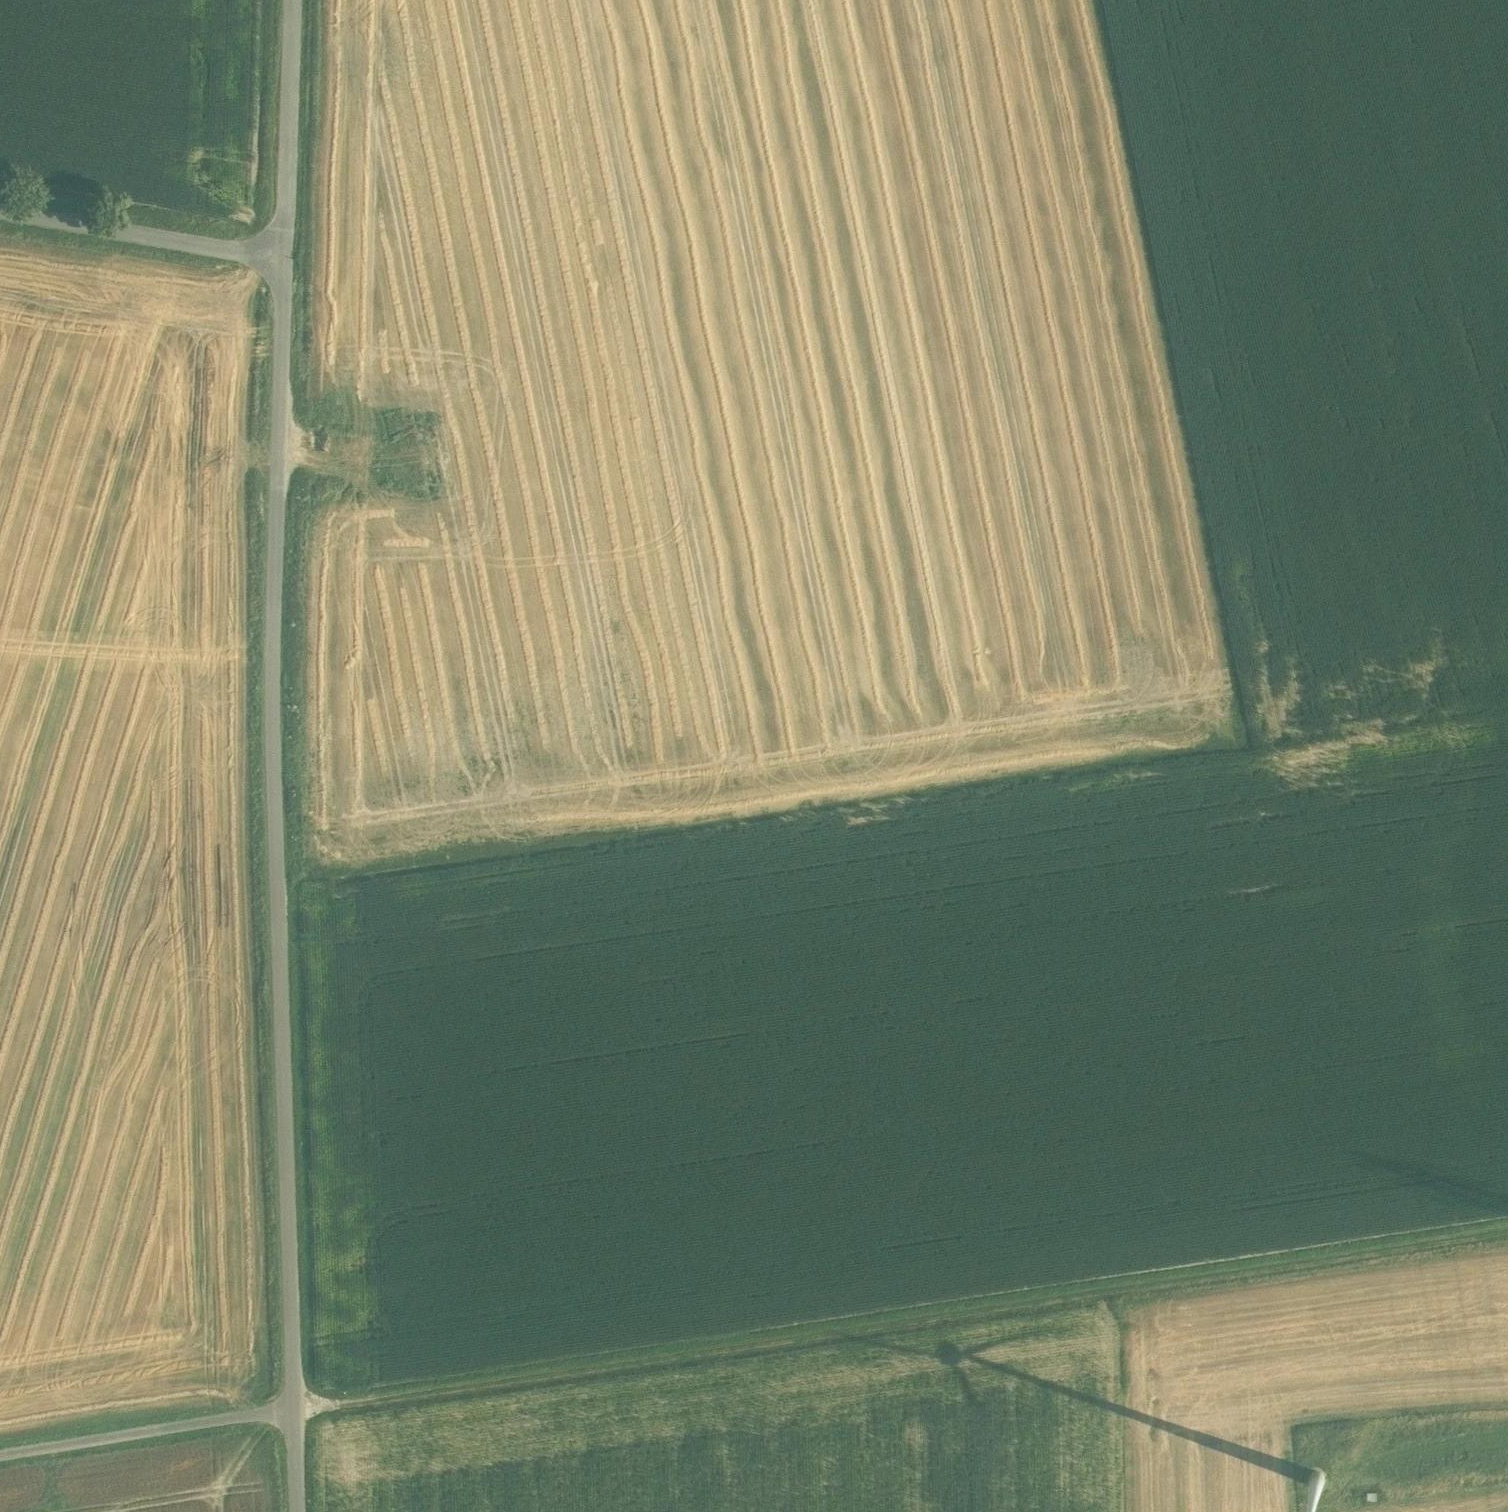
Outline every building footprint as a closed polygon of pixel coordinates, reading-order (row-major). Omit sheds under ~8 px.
[(374,471),(359,471),(359,482),(374,483),(374,471)]
